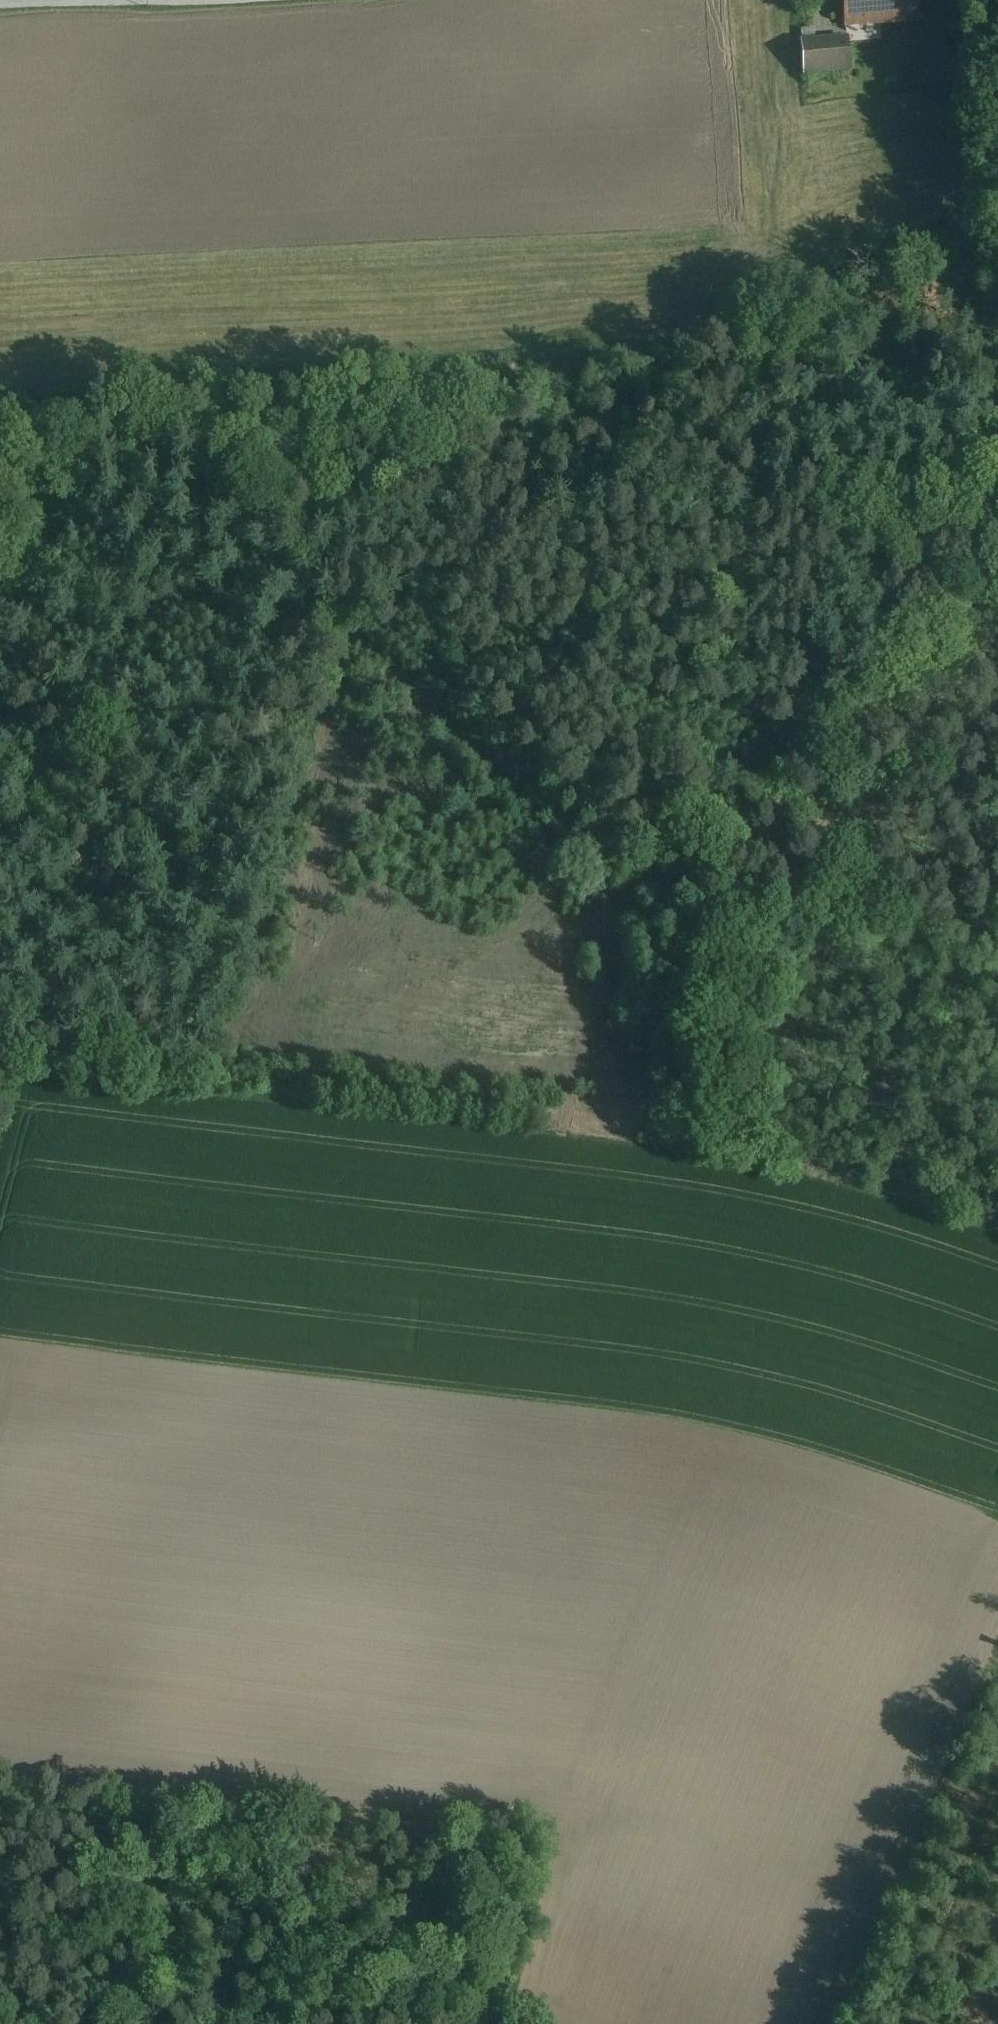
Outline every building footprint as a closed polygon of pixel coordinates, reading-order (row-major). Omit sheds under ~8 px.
[(847,29),(916,25),(914,0),(845,0),(847,29)] [(846,41),(797,46),(799,74),(848,69),(846,41)]
